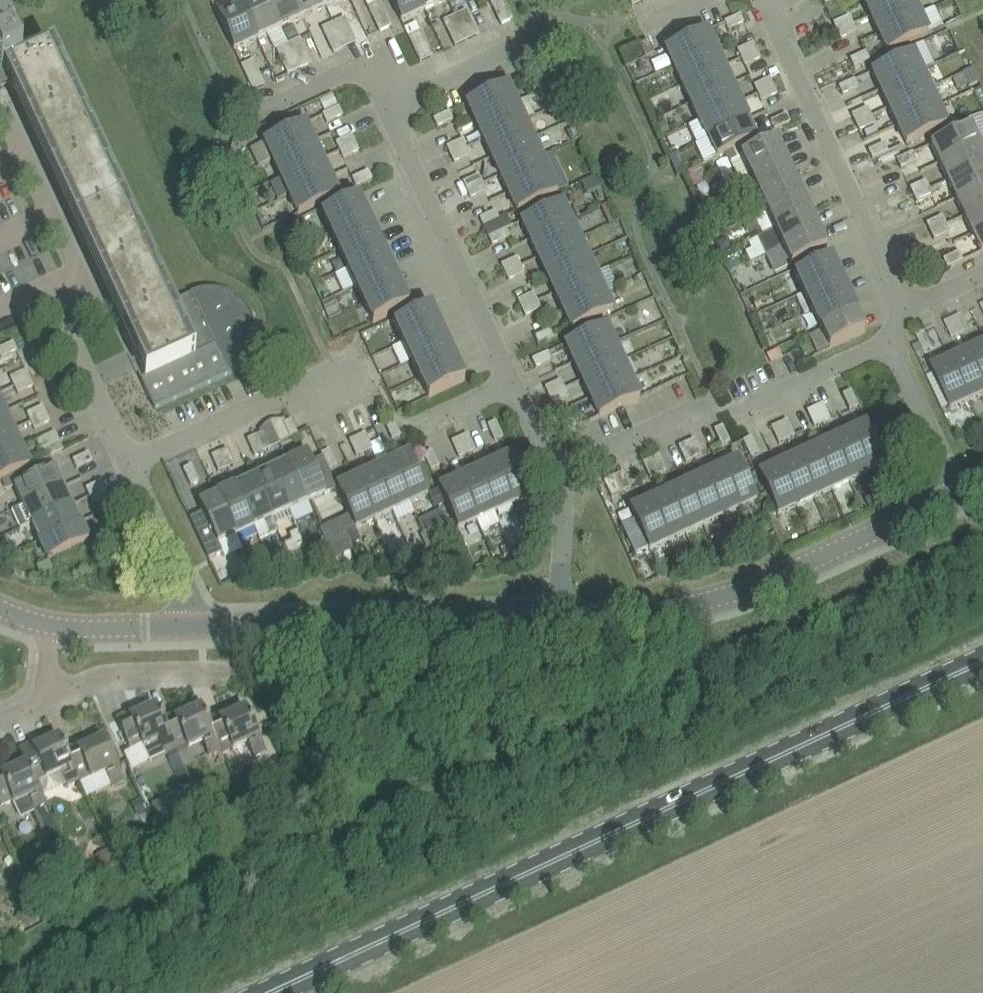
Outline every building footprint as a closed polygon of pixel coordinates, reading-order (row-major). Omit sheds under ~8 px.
[(242,8),(257,39),(280,29),(267,0),(259,0),(242,8)] [(280,29),(303,18),(295,0),(267,0),(280,29)] [(326,7),(323,0),(295,0),(303,18),(326,7)] [(425,11),(420,0),(391,0),(401,22),(425,11)] [(425,11),(447,0),(420,0),(425,11)] [(504,0),(490,0),(489,0),(501,25),(513,20),(504,0)] [(871,16),(906,0),(864,0),(871,16)] [(880,34),(920,16),(913,0),(906,0),(871,16),(880,34)] [(391,27),(380,2),(368,7),(380,32),(391,27)] [(234,50),(257,39),(242,8),(219,18),(234,50)] [(466,11),(455,16),(466,41),(478,36),(466,11)] [(740,15),(734,18),(725,23),(728,31),(744,23),(740,15)] [(455,46),(466,41),(455,16),(443,22),(455,46)] [(920,16),(880,34),(888,53),(928,34),(920,16)] [(834,24),(837,32),(853,24),(849,17),(834,24)] [(345,18),(333,24),(345,48),(357,43),(345,18)] [(333,54),(345,48),(333,24),(322,29),(333,54)] [(853,24),(837,32),(841,40),(857,32),(853,24)] [(146,378),(196,355),(172,303),(55,50),(22,65),(6,30),(0,33),(0,73),(1,75),(4,73),(146,378)] [(706,31),(666,49),(675,67),(715,49),(706,31)] [(409,38),(420,62),(432,57),(420,32),(409,38)] [(299,39),(288,45),(299,69),(311,64),(299,39)] [(648,42),(639,46),(645,59),(654,55),(648,42)] [(738,51),(741,58),(757,51),(753,43),(738,51)] [(288,75),(299,69),(288,45),(276,50),(288,75)] [(675,67),(683,86),(723,67),(715,49),(675,67)] [(757,51),(741,58),(745,66),(761,59),(757,51)] [(866,52),(850,60),(854,68),(870,60),(866,52)] [(872,71),(881,90),(922,70),(914,52),(872,71)] [(253,61),(242,66),(253,91),(265,86),(253,61)] [(691,104),(732,85),(723,67),(683,86),(691,104)] [(969,87),(979,83),(980,82),(974,69),(963,74),(969,87)] [(881,90),(889,108),(931,89),(922,70),(881,90)] [(754,86),(758,95),(774,87),(770,79),(754,86)] [(855,80),(839,87),(843,95),(859,88),(855,80)] [(467,103),(476,122),(516,103),(507,85),(467,103)] [(700,122),(740,103),(732,85),(691,104),(700,122)] [(774,87),(758,95),(762,102),(777,95),(774,87)] [(889,108),(898,126),(939,107),(931,89),(889,108)] [(333,95),(320,101),(325,113),(338,107),(333,95)] [(476,122),(484,140),(524,121),(516,103),(476,122)] [(749,121),(740,103),(700,122),(708,140),(749,121)] [(948,125),(939,107),(898,126),(906,144),(948,125)] [(339,108),(323,115),(327,123),(343,116),(339,108)] [(852,115),(856,123),(871,116),(868,108),(852,115)] [(450,112),(434,119),(438,128),(453,120),(450,112)] [(775,130),(790,123),(787,115),(771,122),(775,130)] [(871,116),(856,123),(859,131),(875,124),(871,116)] [(524,121),(484,140),(492,158),(533,139),(524,121)] [(757,139),(749,121),(708,140),(717,158),(725,154),(757,139)] [(670,132),(665,122),(655,126),(660,136),(670,132)] [(273,160),(313,142),(305,123),(264,141),(273,160)] [(971,126),(931,144),(939,163),(980,144),(971,126)] [(575,128),(567,132),(571,141),(579,137),(575,128)] [(757,139),(725,154),(738,182),(737,182),(737,183),(785,160),(771,133),(757,139)] [(336,143),(340,152),(356,145),(352,136),(336,143)] [(541,157),(533,139),(492,158),(501,176),(541,157)] [(463,140),(447,148),(450,155),(466,148),(463,140)] [(281,178),(322,160),(313,142),(273,160),(281,178)] [(872,159),(888,152),(884,144),(869,151),(872,159)] [(982,164),(982,151),(980,144),(939,163),(948,181),(982,164)] [(356,145),(340,152),(343,159),(359,152),(356,145)] [(470,156),(466,148),(450,155),(454,163),(470,156)] [(917,161),(913,153),(897,160),(901,168),(917,161)] [(501,176),(509,194),(549,175),(541,157),(501,176)] [(289,197),(330,179),(322,160),(281,178),(289,197)] [(737,183),(745,201),(793,178),(785,160),(737,183)] [(948,181),(956,199),(982,186),(982,164),(948,181)] [(356,187),(372,180),(368,172),(353,179),(356,187)] [(549,175),(509,194),(517,212),(558,193),(549,175)] [(606,195),(597,175),(589,178),(597,192),(600,199),(606,195)] [(479,176),(463,183),(467,191),(483,184),(479,176)] [(793,178),(745,201),(759,195),(767,212),(801,196),(793,178)] [(330,179),(289,197),(297,215),(338,197),(330,179)] [(910,189),(914,196),(930,189),(926,181),(910,189)] [(486,192),(483,184),(467,191),(471,199),(486,192)] [(956,199),(964,216),(982,208),(982,186),(956,199)] [(930,189),(914,196),(918,204),(933,197),(930,189)] [(755,217),(763,235),(810,214),(801,196),(767,212),(755,217)] [(323,215),(332,233),(367,217),(358,198),(323,215)] [(522,221),(530,239),(571,220),(562,202),(522,221)] [(982,229),(982,208),(964,216),(972,234),(982,229)] [(480,219),(484,227),(499,219),(496,212),(480,219)] [(764,256),(765,256),(818,231),(810,214),(763,235),(763,236),(759,238),(766,255),(764,256)] [(484,227),(486,232),(492,245),(508,238),(504,230),(512,227),(509,221),(507,216),(499,219),(484,227)] [(367,217),(332,233),(340,251),(375,235),(367,217)] [(927,224),(930,232),(946,225),(942,217),(927,224)] [(571,220),(530,239),(539,257),(579,238),(571,220)] [(946,225),(930,232),(934,240),(950,233),(946,225)] [(972,234),(981,253),(982,252),(982,229),(972,234)] [(818,231),(765,256),(773,275),(827,250),(818,231)] [(340,251),(348,269),(383,253),(375,235),(340,251)] [(734,248),(729,237),(715,243),(721,254),(734,248)] [(539,257),(547,276),(588,256),(579,238),(539,257)] [(348,269),(357,287),(392,271),(383,253),(348,269)] [(959,253),(943,260),(947,268),(963,261),(959,253)] [(737,255),(724,261),(729,272),(742,266),(737,255)] [(547,276),(555,294),(596,275),(588,256),(547,276)] [(517,258),(502,266),(505,273),(521,266),(517,258)] [(804,294),(840,278),(831,259),(796,276),(804,294)] [(525,274),(521,266),(505,273),(509,281),(525,274)] [(365,305),(400,289),(392,271),(357,287),(365,305)] [(596,275),(555,294),(564,312),(605,293),(596,275)] [(840,278),(804,294),(813,312),(848,296),(840,278)] [(365,305),(373,323),(409,307),(400,289),(365,305)] [(192,294),(172,303),(196,355),(146,378),(141,380),(155,410),(229,375),(236,371),(241,367),(245,363),(250,356),(254,346),(255,330),(254,325),(251,316),(245,306),(236,297),(226,293),(215,290),(203,290),(192,294)] [(605,293),(564,312),(572,330),(613,311),(605,293)] [(534,294),(518,301),(522,309),(538,302),(534,294)] [(848,296),(813,312),(821,331),(856,314),(848,296)] [(541,310),(538,302),(522,309),(525,317),(541,310)] [(395,325),(404,343),(439,327),(430,308),(395,325)] [(856,314),(821,331),(830,349),(865,332),(856,314)] [(961,316),(953,320),(960,335),(968,332),(961,316)] [(952,339),(960,335),(953,320),(945,323),(952,339)] [(574,362),(615,344),(606,325),(566,344),(574,362)] [(447,345),(439,327),(404,343),(412,361),(447,345)] [(551,330),(535,337),(539,345),(554,338),(551,330)] [(925,333),(917,336),(924,352),(932,348),(925,333)] [(0,350),(0,356),(1,359),(17,351),(13,343),(0,350)] [(615,344),(574,362),(583,381),(623,362),(615,344)] [(412,361),(421,379),(456,363),(447,345),(412,361)] [(969,353),(982,384),(982,347),(969,353)] [(548,353),(532,360),(536,368),(552,361),(548,353)] [(950,362),(969,402),(982,396),(982,384),(969,353),(950,362)] [(623,362),(583,381),(591,399),(631,380),(623,362)] [(951,411),(969,402),(950,362),(932,370),(951,411)] [(429,398),(464,381),(456,363),(421,379),(429,398)] [(11,379),(14,386),(30,379),(26,371),(11,379)] [(30,379),(14,386),(18,394),(34,387),(30,379)] [(640,398),(631,380),(591,399),(599,417),(640,398)] [(545,388),(549,396),(565,389),(561,381),(545,388)] [(568,397),(565,389),(549,396),(553,404),(568,397)] [(858,407),(851,391),(843,395),(850,411),(858,407)] [(823,404),(815,408),(823,424),(830,420),(823,404)] [(27,414),(31,422),(47,415),(43,407),(27,414)] [(815,427),(823,424),(815,408),(807,412),(815,427)] [(0,415),(0,437),(13,431),(5,413),(0,415)] [(47,415),(31,422),(35,430),(50,423),(47,415)] [(566,432),(581,425),(578,417),(562,424),(566,432)] [(283,424),(290,441),(299,437),(291,420),(283,424)] [(401,437),(394,421),(385,425),(393,440),(401,437)] [(787,421),(779,425),(786,440),(795,437),(787,421)] [(496,422),(488,426),(495,441),(503,438),(496,422)] [(779,444),(786,440),(779,425),(772,428),(779,444)] [(867,425),(865,425),(849,433),(868,473),(886,465),(867,425)] [(723,427),(715,431),(722,446),(730,442),(723,427)] [(21,449),(13,431),(0,437),(0,459),(21,449)] [(263,454),(272,450),(264,433),(261,434),(255,437),(263,454)] [(850,482),(868,473),(849,433),(831,441),(850,482)] [(365,434),(358,438),(365,453),(373,450),(365,434)] [(468,435),(460,439),(467,454),(475,451),(468,435)] [(262,454),(263,454),(255,437),(246,441),(256,461),(264,458),(262,454)] [(357,457),(365,453),(358,438),(350,441),(357,457)] [(752,438),(744,441),(751,457),(759,453),(752,438)] [(459,458),(467,454),(460,439),(452,442),(459,458)] [(695,440),(687,443),(694,459),(702,456),(695,440)] [(832,490),(850,482),(831,441),(813,450),(832,490)] [(60,443),(44,450),(48,458),(63,451),(60,443)] [(694,459),(687,443),(679,447),(686,463),(694,459)] [(21,449),(0,459),(0,481),(30,467),(21,449)] [(228,449),(220,453),(227,469),(235,465),(228,449)] [(814,499),(832,490),(813,450),(795,458),(814,499)] [(321,454),(323,458),(329,470),(337,466),(329,451),(321,454)] [(431,471),(439,467),(432,451),(424,455),(424,456),(431,471)] [(89,453),(73,461),(77,469),(92,461),(89,453)] [(219,472),(227,469),(220,453),(212,457),(219,472)] [(337,488),(329,470),(323,458),(312,463),(307,453),(289,462),(307,503),(326,494),(337,489),(337,488)] [(391,463),(410,503),(428,495),(410,454),(391,463)] [(512,455),(494,464),(512,504),(531,496),(512,455)] [(659,456),(651,460),(658,476),(666,472),(659,456)] [(796,507),(814,499),(795,458),(777,467),(796,507)] [(651,479),(658,476),(651,460),(643,464),(651,479)] [(739,460),(721,469),(739,509),(757,500),(739,460)] [(313,515),(307,503),(289,462),(271,470),(289,511),(295,524),(313,515)] [(392,512),(410,503),(391,463),(373,471),(392,512)] [(494,513),(512,504),(494,464),(475,472),(494,513)] [(192,466),(184,470),(191,485),(199,482),(192,466)] [(778,515),(796,507),(777,467),(759,475),(778,515)] [(15,487),(23,506),(64,487),(55,469),(15,487)] [(721,517),(739,509),(721,469),(702,477),(721,517)] [(272,519),(289,511),(271,470),(253,479),(272,519)] [(374,520),(392,512),(373,471),(355,480),(374,520)] [(475,472),(457,481),(476,521),(494,513),(475,472)] [(623,473),(622,474),(615,477),(622,492),(631,489),(623,473)] [(702,477),(684,485),(703,526),(721,517),(702,477)] [(253,479),(235,487),(254,527),(272,519),(253,479)] [(355,480),(337,488),(337,489),(350,516),(355,529),(374,520),(355,480)] [(439,489),(450,513),(454,522),(458,530),(476,521),(457,481),(439,489)] [(86,489),(90,497),(105,489),(102,482),(86,489)] [(703,526),(684,485),(666,494),(685,534),(703,526)] [(20,529),(31,524),(72,505),(64,487),(23,506),(12,511),(20,529)] [(236,536),(254,527),(235,487),(217,495),(236,536)] [(105,489),(90,497),(93,505),(109,497),(105,489)] [(667,542),(685,534),(666,494),(648,502),(667,542)] [(875,494),(865,499),(869,508),(880,503),(875,494)] [(223,553),(218,544),(236,536),(217,495),(199,504),(203,513),(190,519),(209,559),(223,553)] [(649,551),(667,542),(648,502),(630,510),(635,521),(623,526),(621,526),(636,557),(637,557),(636,555),(648,550),(649,551)] [(31,524),(40,542),(80,523),(72,505),(31,524)] [(443,515),(442,511),(417,523),(423,536),(424,535),(448,525),(443,515)] [(103,525),(107,533),(122,525),(119,517),(103,525)] [(89,542),(80,523),(40,542),(48,560),(89,542)] [(361,541),(355,529),(346,533),(352,545),(361,541)] [(284,544),(289,556),(307,547),(298,530),(290,534),(292,540),(284,544)] [(353,548),(352,545),(347,534),(326,543),(332,557),(353,548)] [(0,542),(0,559),(10,555),(7,550),(3,541),(0,542)] [(286,556),(281,544),(268,550),(274,562),(286,556)] [(15,547),(7,550),(10,555),(17,552),(15,547)] [(139,709),(133,712),(117,720),(125,738),(130,748),(141,743),(142,745),(150,763),(166,755),(175,774),(185,769),(181,763),(176,751),(162,721),(162,720),(156,707),(141,714),(139,709)] [(209,757),(216,753),(219,752),(205,722),(207,721),(201,708),(180,718),(178,713),(162,720),(162,721),(176,751),(188,746),(189,749),(202,742),(209,757)] [(205,722),(219,752),(230,747),(231,749),(245,742),(252,757),(264,751),(254,727),(246,709),(225,719),(222,714),(207,721),(205,722)] [(80,782),(65,751),(59,738),(44,745),(42,740),(36,743),(20,751),(26,764),(27,764),(36,781),(37,783),(61,772),(67,784),(68,787),(70,786),(80,782)] [(81,744),(78,746),(65,751),(80,782),(104,771),(111,786),(112,788),(124,783),(124,782),(112,757),(104,739),(83,749),(81,744)] [(4,769),(0,771),(0,803),(1,804),(12,798),(14,803),(22,820),(48,807),(43,796),(37,783),(36,781),(27,764),(26,764),(13,770),(10,766),(4,769)] [(152,804),(162,826),(187,814),(177,792),(152,804)] [(140,817),(148,813),(140,799),(131,804),(138,818),(140,817)] [(109,851),(96,857),(103,872),(116,866),(109,851)] [(38,914),(24,905),(15,919),(29,928),(38,914)]
